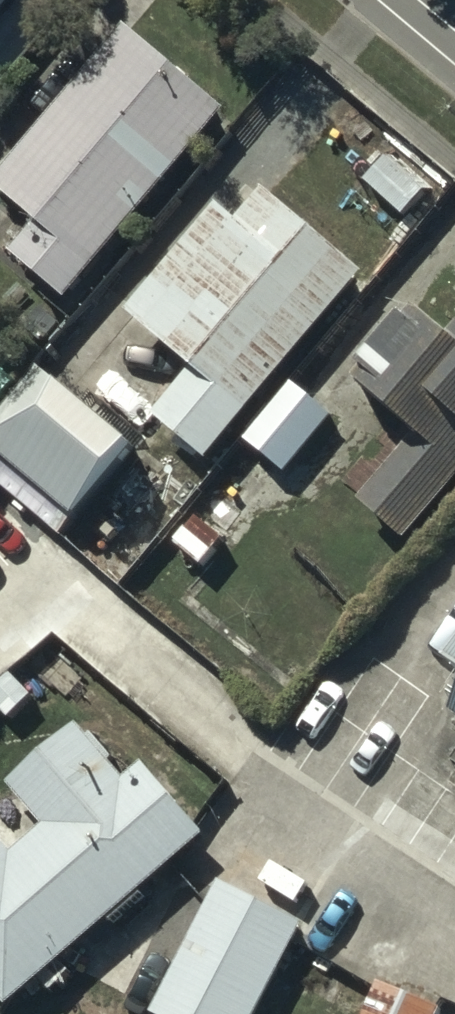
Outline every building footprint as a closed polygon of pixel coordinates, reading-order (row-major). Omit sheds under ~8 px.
[(15,0),(0,0),(0,17),(15,0)] [(130,30),(0,180),(0,189),(45,227),(21,255),(71,298),(229,116),(130,30)] [(372,284),(269,195),(241,226),(224,212),(132,317),(198,374),(158,419),(212,466),(372,284)] [(424,318),(363,389),(422,439),(365,505),(408,542),(454,487),(454,344),(424,318)] [(41,375),(0,424),(0,450),(81,518),(135,454),(41,375)] [(333,422),(296,390),(250,443),(287,475),(333,422)] [(225,545),(199,522),(178,546),(203,569),(225,545)] [(11,1012),(211,841),(148,768),(130,784),(83,730),(13,790),(51,834),(19,861),(0,839),(0,999),(11,1012)] [(225,887),(160,1013),(264,1013),(308,930),(225,887)] [(179,955),(154,940),(121,992),(147,1008),(179,955)] [(382,988),(371,1013),(443,1013),(382,988)] [(366,1003),(341,991),(329,1013),(361,1013),(366,1003)]
